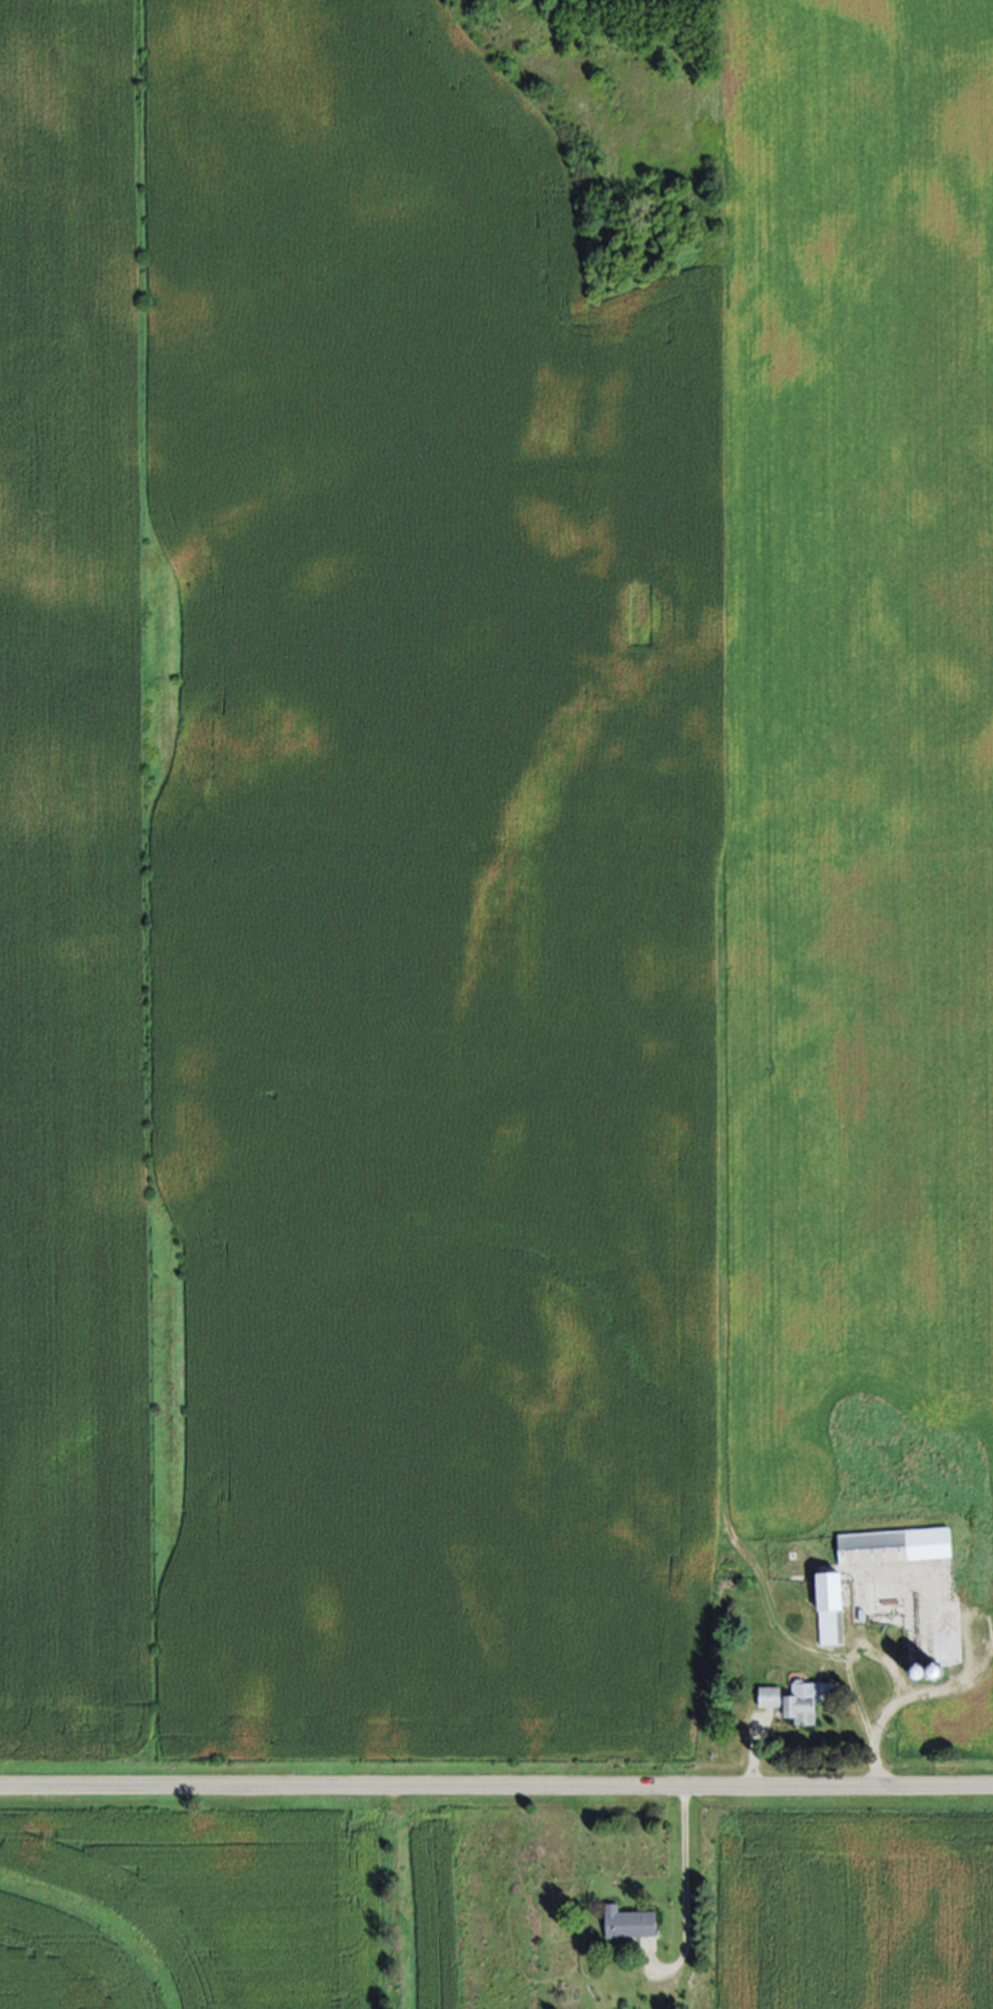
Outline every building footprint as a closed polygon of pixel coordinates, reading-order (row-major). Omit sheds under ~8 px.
[(839,1536),(949,1529),(951,1558),(841,1565),(839,1536)] [(821,1646),(817,1574),(841,1573),(845,1645),(821,1646)] [(817,1726),(796,1725),(796,1719),(785,1718),(786,1695),(793,1695),(794,1680),(834,1683),(833,1704),(818,1703),(817,1726)] [(781,1688),(780,1709),(759,1709),(760,1688),(781,1688)] [(606,1938),(606,1904),(620,1904),(619,1912),(657,1913),(656,1936),(643,1936),(643,1939),(606,1938)]
